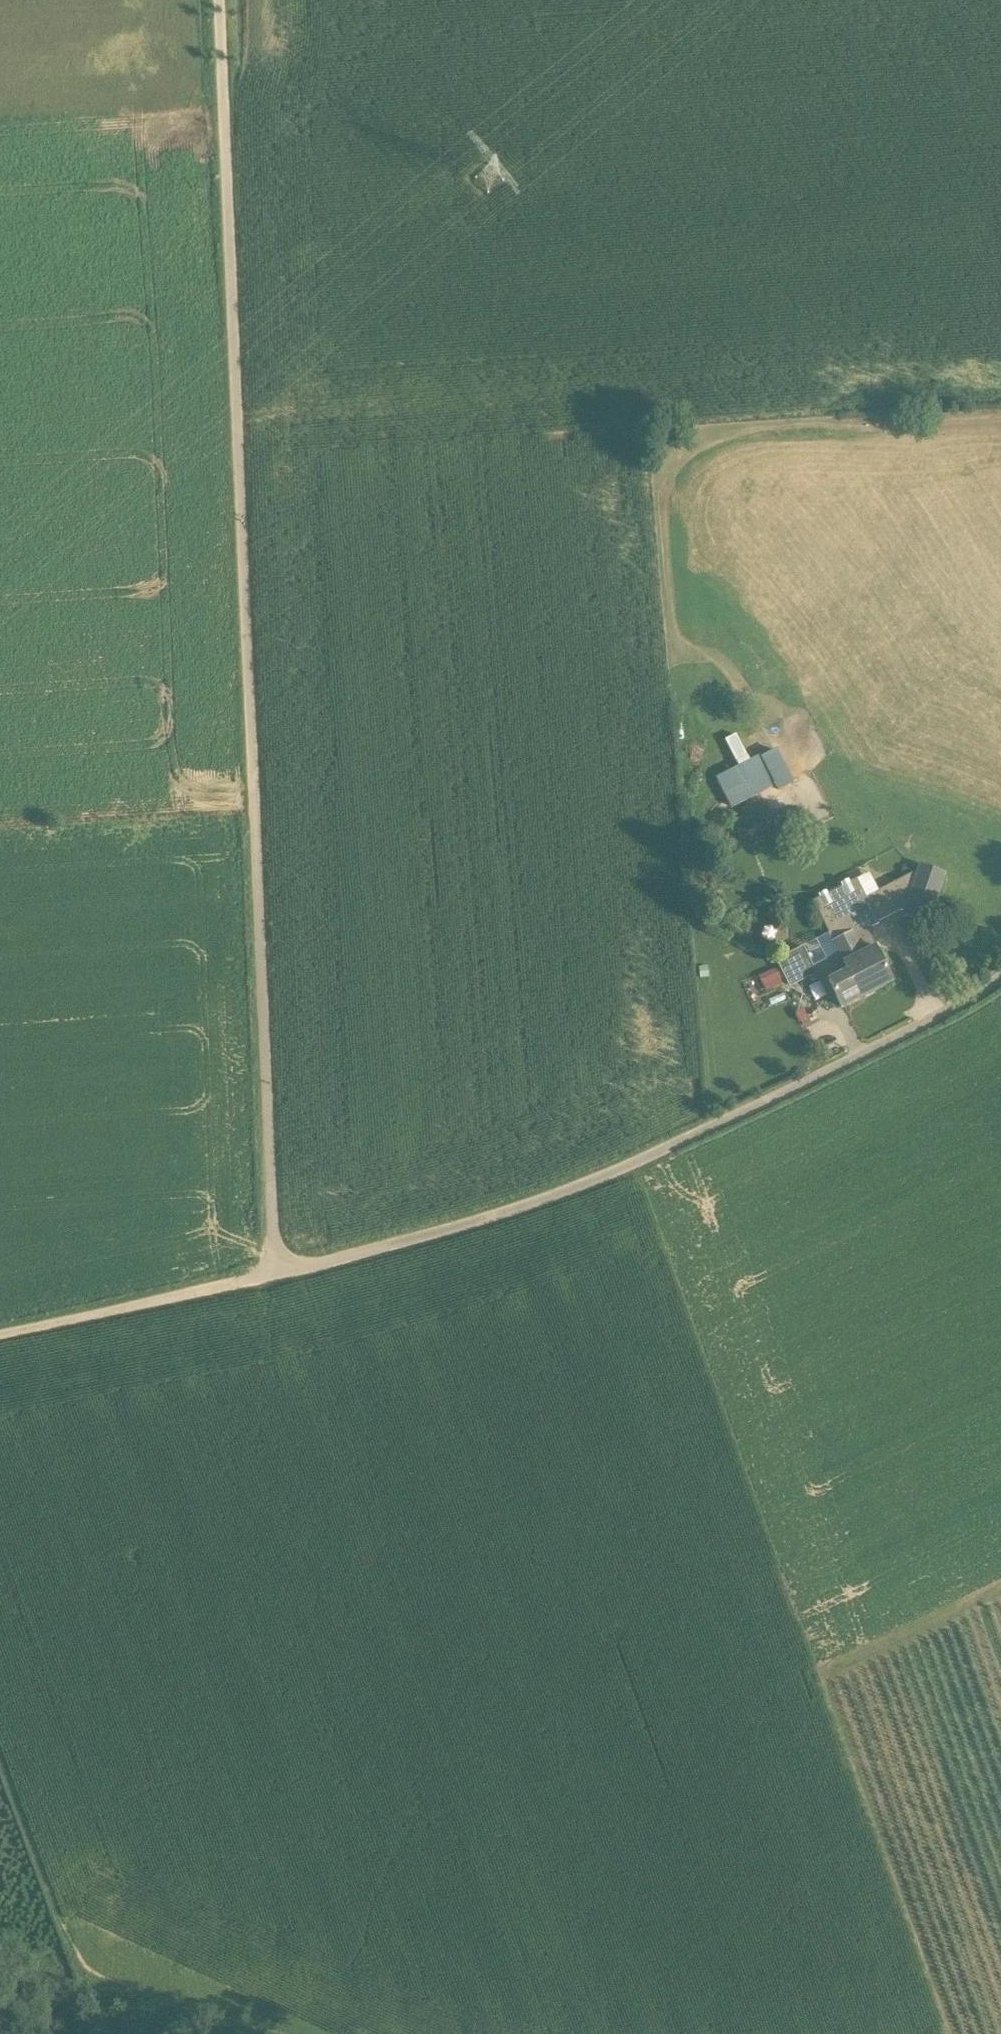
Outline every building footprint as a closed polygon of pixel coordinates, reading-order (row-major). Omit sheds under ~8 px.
[(717,776),(733,809),(792,781),(777,749),(717,776)] [(943,875),(920,868),(918,873),(905,912),(904,916),(926,923),(943,875)] [(882,964),(874,948),(871,949),(867,941),(868,940),(866,937),(868,929),(878,924),(878,922),(900,910),(905,912),(918,873),(866,899),(856,879),(813,902),(839,955),(840,955),(861,998),(865,996),(866,998),(873,994),(872,992),(892,982),(882,964)] [(803,947),(790,953),(776,960),(787,984),(814,971),(813,968),(803,947)] [(841,1008),(861,998),(840,955),(839,955),(813,968),(814,971),(827,998),(828,997),(827,995),(833,992),(841,1008)]
